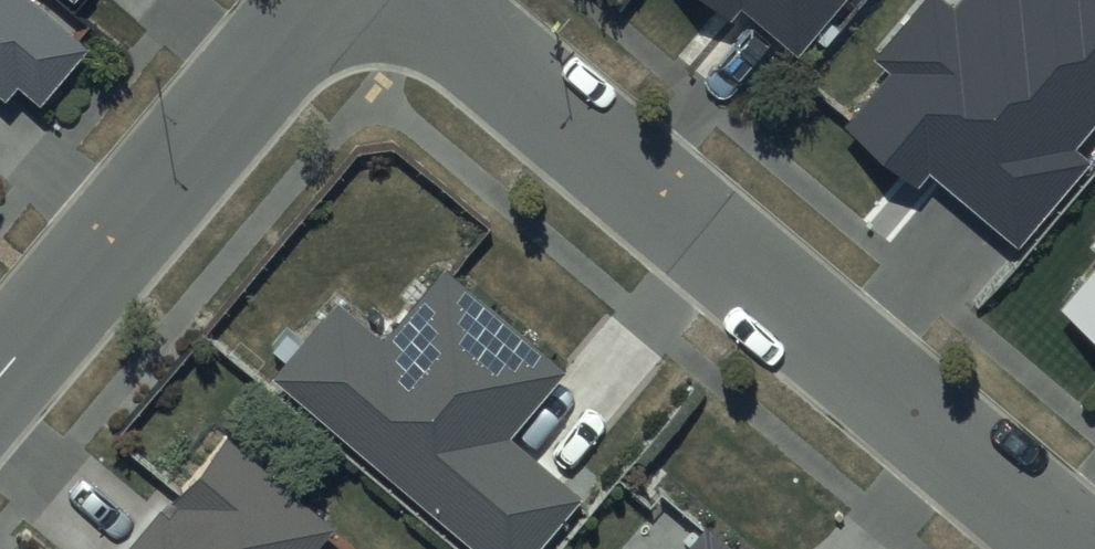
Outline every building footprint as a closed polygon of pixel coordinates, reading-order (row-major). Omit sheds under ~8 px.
[(5,102),(17,87),(39,106),(89,49),(32,0),(0,0),(0,98),(5,102)] [(728,24),(744,5),(798,50),(841,0),(699,0),(728,24)] [(953,12),(939,0),(925,0),(874,61),(890,73),(842,130),(916,192),(931,175),(1020,250),(1093,163),(1077,150),(1094,129),(1094,0),(963,0),(953,12)] [(1060,310),(1094,339),(1094,268),(1060,310)] [(444,270),(383,342),(338,303),(273,380),(475,548),(538,548),(582,498),(512,439),(567,373),(444,270)] [(225,434),(129,548),(317,548),(336,526),(225,434)] [(706,527),(688,548),(733,548),(706,527)]
